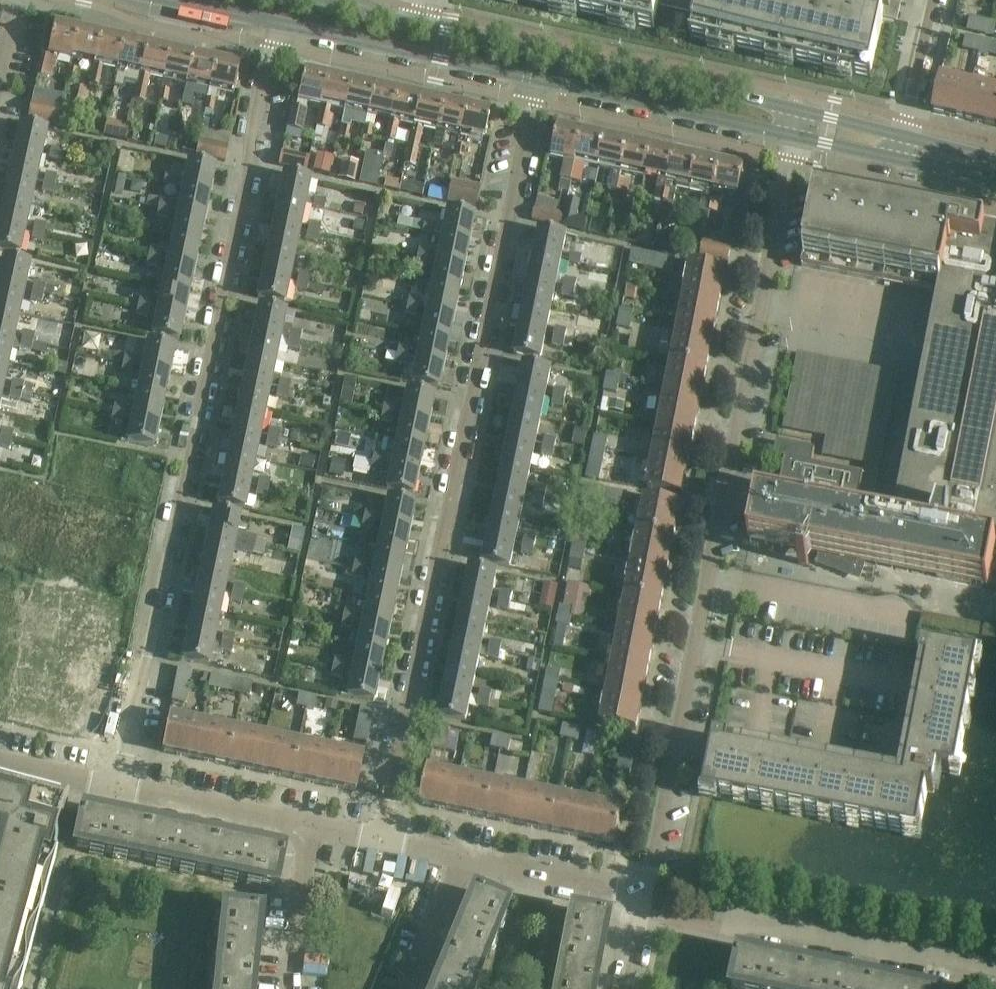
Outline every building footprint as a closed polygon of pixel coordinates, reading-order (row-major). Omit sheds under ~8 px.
[(654,31),(654,30),(653,30),(654,23),(655,23),(660,0),(514,0),(654,31)] [(692,38),(690,38),(690,39),(871,79),(871,78),(869,78),(871,72),(883,17),(895,20),(899,4),(887,1),(887,0),(865,0),(864,5),(840,0),(700,0),(693,32),(692,38)] [(967,31),(976,33),(979,20),(970,18),(967,31)] [(984,35),(987,22),(979,20),(976,33),(984,35)] [(995,24),(987,22),(984,35),(993,37),(995,24)] [(42,53),(38,74),(46,76),(48,69),(55,70),(58,57),(71,60),(72,56),(78,30),(76,30),(77,27),(65,25),(65,27),(54,25),(48,54),(42,53)] [(101,35),(78,30),(72,56),(71,60),(80,62),(81,60),(94,63),(95,61),(101,35)] [(118,66),(124,40),(122,40),(123,37),(111,35),(111,37),(101,35),(95,61),(94,63),(93,65),(89,85),(99,87),(103,67),(116,70),(117,70),(118,66)] [(963,50),(971,52),(974,39),(966,37),(963,50)] [(983,41),(974,39),(971,52),(980,54),(983,41)] [(116,70),(113,87),(122,89),(123,89),(124,82),(137,85),(139,75),(140,75),(140,73),(141,71),(147,45),(124,40),(118,66),(117,70),(116,70)] [(983,41),(980,54),(988,56),(991,43),(983,41)] [(164,76),(170,50),(168,50),(169,47),(158,45),(157,47),(147,45),(141,71),(140,73),(140,75),(139,75),(137,85),(133,101),(145,104),(150,78),(163,80),(164,76)] [(170,50),(164,76),(163,80),(161,89),(159,102),(168,103),(170,91),(169,91),(171,82),(173,83),(173,84),(185,86),(186,87),(186,86),(186,85),(187,81),(193,55),(170,50)] [(184,93),(182,106),(190,107),(192,108),(194,97),(206,100),(206,99),(207,99),(209,91),(210,86),(216,60),(214,60),(215,57),(204,55),(203,58),(193,55),(187,81),(186,85),(186,86),(186,87),(185,86),(184,93)] [(206,100),(204,111),(205,111),(213,113),(214,113),(218,92),(233,96),(240,65),(216,60),(210,86),(209,91),(207,99),(206,99),(206,100)] [(70,69),(67,81),(76,82),(78,71),(70,69)] [(292,99),(286,129),(287,129),(304,132),(309,104),(320,107),(322,102),(328,77),(326,76),(326,74),(315,71),(315,74),(304,71),(298,100),(293,99),(292,99)] [(932,109),(932,112),(933,112),(933,113),(964,120),(972,84),(963,82),(965,76),(953,73),(951,79),(940,77),(932,109)] [(320,107),(316,127),(326,130),(329,116),(331,109),(343,112),(344,107),(345,107),(351,82),(328,77),(322,102),(320,107)] [(343,112),(340,127),(350,129),(351,124),(353,114),(367,117),(367,112),(368,113),(374,87),(372,86),(373,84),(361,81),(361,84),(351,82),(345,107),(344,107),(343,112)] [(964,120),(995,127),(995,126),(995,89),(972,84),(964,120)] [(367,112),(367,117),(376,119),(377,116),(390,119),(390,117),(391,118),(397,92),(374,87),(368,113),(367,112)] [(390,119),(389,122),(385,141),(395,143),(399,124),(412,127),(413,127),(414,122),(414,123),(420,97),(418,96),(418,94),(407,91),(407,94),(397,92),(391,118),(390,117),(390,119)] [(414,123),(414,122),(413,127),(412,127),(404,165),(414,168),(423,129),(436,132),(437,128),(443,102),(420,97),(414,123)] [(33,100),(28,119),(57,125),(61,106),(33,100)] [(436,132),(432,147),(441,149),(445,134),(459,137),(459,134),(459,133),(460,133),(466,107),(464,106),(464,104),(453,101),(453,104),(443,102),(437,128),(436,132)] [(459,134),(459,137),(468,139),(469,135),(484,138),(489,112),(466,107),(460,133),(459,133),(459,134)] [(20,125),(15,150),(41,156),(46,131),(20,125)] [(365,125),(363,137),(371,139),(374,126),(365,125)] [(561,127),(558,127),(551,157),(565,160),(560,180),(571,182),(582,132),(571,130),(572,127),(562,125),(561,127)] [(582,132),(571,182),(581,184),(585,165),(598,168),(605,137),(582,132)] [(619,181),(621,173),(628,142),(605,137),(598,168),(611,170),(607,190),(617,192),(619,181)] [(199,142),(196,156),(225,162),(228,148),(199,142)] [(628,142),(621,173),(644,178),(645,175),(651,147),(648,147),(649,144),(639,142),(638,145),(628,142)] [(651,147),(645,175),(658,178),(658,181),(656,189),(655,189),(653,200),(655,201),(663,202),(665,191),(667,183),(674,152),(663,150),(664,147),(654,145),(653,148),(651,147)] [(457,146),(455,157),(464,159),(466,147),(457,146)] [(51,148),(49,159),(60,162),(63,151),(51,148)] [(41,156),(15,150),(9,175),(35,180),(41,156)] [(665,191),(663,202),(673,205),(674,205),(676,193),(675,193),(676,189),(690,192),(697,157),(674,152),(667,183),(665,191)] [(282,153),(279,166),(307,171),(309,158),(282,153)] [(697,157),(690,192),(703,195),(702,199),(701,199),(699,210),(701,210),(710,212),(721,163),(697,157)] [(183,188),(209,193),(215,168),(188,162),(183,188)] [(721,163),(710,212),(720,215),(722,204),(721,203),(724,191),(738,194),(744,168),(741,167),(741,164),(731,162),(731,165),(721,163)] [(46,173),(44,182),(55,185),(57,175),(46,173)] [(166,174),(164,185),(174,187),(176,177),(166,174)] [(4,199),(30,205),(35,180),(9,175),(4,199)] [(278,200),(304,205),(310,180),(283,175),(278,200)] [(451,180),(447,202),(476,208),(481,186),(451,180)] [(619,181),(617,192),(628,195),(630,184),(619,181)] [(44,182),(42,192),(53,194),(55,185),(44,182)] [(178,212),(204,218),(209,193),(183,188),(178,212)] [(749,541),(750,542),(751,541),(751,540),(765,543),(765,544),(766,545),(767,544),(767,543),(781,546),(781,547),(781,548),(782,547),(783,546),(797,549),(796,550),(797,551),(798,550),(798,549),(812,552),(812,553),(813,554),(814,553),(814,552),(818,553),(817,558),(816,565),(817,566),(818,561),(856,576),(859,561),(859,562),(860,563),(861,562),(866,563),(875,564),(875,565),(876,566),(877,565),(891,567),(891,568),(891,569),(892,568),(893,568),(907,570),(906,571),(907,572),(908,571),(922,573),(922,574),(923,575),(924,574),(937,576),(937,578),(983,587),(984,585),(985,585),(985,586),(986,587),(987,586),(987,585),(986,584),(993,548),(994,548),(995,547),(995,546),(994,546),(995,540),(995,230),(815,195),(802,267),(938,294),(927,351),(894,520),(899,521),(898,526),(855,517),(856,508),(863,475),(811,465),(785,459),(776,505),(775,505),(775,504),(774,503),(773,503),(773,504),(759,502),(759,501),(759,500),(758,500),(757,500),(757,502),(758,503),(756,514),(755,514),(751,539),(750,539),(749,541)] [(535,208),(532,221),(562,227),(564,215),(556,213),(558,204),(538,197),(535,208)] [(315,198),(313,208),(324,210),(326,200),(315,198)] [(30,205),(4,199),(0,217),(0,224),(25,229),(30,205)] [(160,199),(158,208),(170,210),(171,202),(160,199)] [(304,205),(278,200),(273,224),(299,230),(304,205)] [(158,208),(156,217),(168,219),(170,210),(158,208)] [(442,236),(468,241),(473,216),(447,211),(442,236)] [(173,237),(199,242),(204,218),(178,212),(173,237)] [(35,222),(33,231),(44,234),(46,224),(35,222)] [(423,222),(421,233),(433,235),(435,225),(423,222)] [(310,223),(308,232),(319,234),(321,225),(310,223)] [(25,229),(0,224),(0,250),(19,254),(25,229)] [(273,224),(268,249),(294,254),(299,230),(273,224)] [(33,231),(31,240),(42,243),(44,234),(33,231)] [(534,256),(561,262),(566,236),(540,231),(534,256)] [(308,232),(306,241),(317,243),(319,234),(308,232)] [(437,261),(463,266),(468,241),(442,236),(437,261)] [(168,261),(194,267),(199,242),(173,237),(168,261)] [(728,263),(732,245),(703,239),(699,257),(728,263)] [(419,247),(417,257),(428,259),(430,250),(419,247)] [(150,248),(148,257),(160,260),(162,251),(150,248)] [(294,254),(268,249),(263,273),(289,279),(294,254)] [(632,250),(629,265),(637,267),(640,252),(632,250)] [(640,252),(637,267),(646,269),(649,254),(640,252)] [(582,256),(570,254),(568,264),(580,267),(582,256)] [(649,254),(646,269),(655,271),(658,256),(649,254)] [(529,281),(556,286),(561,262),(534,256),(529,281)] [(658,256),(655,271),(663,273),(666,258),(658,256)] [(148,257),(146,266),(158,268),(160,260),(148,257)] [(417,257),(415,266),(426,268),(428,259),(417,257)] [(666,258),(663,273),(672,274),(675,260),(666,258)] [(24,290),(29,265),(3,259),(0,274),(0,285),(24,290)] [(163,286),(189,291),(194,267),(168,261),(163,286)] [(432,285),(458,290),(463,266),(437,261),(432,285)] [(684,297),(719,304),(722,290),(725,271),(690,264),(684,297)] [(299,272),(298,281),(309,283),(311,274),(299,272)] [(284,304),(289,279),(263,273),(258,299),(284,304)] [(566,279),(564,288),(575,290),(577,281),(566,279)] [(298,281),(296,290),(307,293),(309,283),(298,281)] [(550,311),(556,286),(529,281),(524,305),(550,311)] [(35,282),(32,292),(44,294),(46,285),(35,282)] [(24,290),(0,285),(0,310),(19,314),(24,290)] [(427,310),(453,315),(458,290),(432,285),(427,310)] [(158,310),(184,316),(189,291),(163,286),(158,310)] [(564,288),(562,297),(573,299),(575,290),(564,288)] [(41,304),(44,294),(32,292),(30,301),(41,304)] [(409,296),(407,305),(418,308),(420,298),(409,296)] [(140,297),(138,306),(149,308),(151,299),(140,297)] [(677,329),(713,336),(719,304),(684,297),(677,329)] [(407,305),(405,315),(416,317),(418,308),(407,305)] [(519,330),(545,335),(550,311),(524,305),(519,330)] [(138,306),(136,315),(147,318),(149,308),(138,306)] [(259,307),(254,332),(280,338),(288,339),(300,341),(301,333),(291,331),(292,328),(282,326),(285,312),(259,307)] [(0,310),(0,336),(13,339),(19,314),(0,310)] [(179,341),(184,316),(158,310),(152,335),(179,341)] [(422,334),(448,339),(453,315),(427,310),(422,334)] [(620,310),(618,319),(632,322),(634,313),(620,310)] [(618,319),(616,328),(630,331),(632,322),(618,319)] [(556,327),(554,337),(565,340),(567,330),(556,327)] [(671,361),(707,368),(713,336),(677,329),(671,361)] [(540,360),(545,335),(519,330),(514,355),(540,360)] [(24,332),(22,340),(33,343),(35,335),(24,332)] [(280,338),(254,332),(249,357),(275,362),(280,338)] [(417,359),(443,364),(448,339),(422,334),(417,359)] [(13,339),(0,336),(0,362),(8,363),(13,339)] [(554,337),(552,347),(563,349),(565,340),(554,337)] [(288,339),(286,348),(298,351),(300,342),(300,341),(288,339)] [(19,350),(31,353),(33,343),(22,340),(19,350)] [(142,368),(169,373),(174,348),(148,343),(142,368)] [(399,345),(397,355),(409,357),(411,348),(399,345)] [(124,355),(123,364),(134,366),(136,357),(124,355)] [(397,355),(395,364),(407,366),(409,357),(397,355)] [(243,381),(270,387),(278,389),(289,391),(291,381),(280,379),(281,377),(272,375),(275,362),(249,357),(243,381)] [(417,359),(411,384),(438,389),(438,388),(443,364),(417,359)] [(665,393),(701,400),(707,368),(671,361),(665,393)] [(123,364),(121,373),(133,375),(134,366),(123,364)] [(524,365),(519,390),(545,396),(550,370),(524,365)] [(164,398),(169,373),(142,368),(137,392),(164,398)] [(607,374),(605,383),(619,386),(621,377),(607,374)] [(13,380),(11,390),(22,392),(24,383),(13,380)] [(265,411),(270,387),(243,381),(238,406),(265,411)] [(619,386),(605,383),(603,392),(617,395),(619,386)] [(555,388),(554,398),(566,400),(568,390),(555,388)] [(289,391),(278,389),(276,398),(288,400),(289,391)] [(11,390),(8,399),(20,402),(22,392),(11,390)] [(519,390),(514,415),(540,420),(545,396),(519,390)] [(407,391),(402,416),(428,422),(433,396),(407,391)] [(132,417),(159,422),(164,398),(137,392),(132,417)] [(657,401),(655,413),(661,414),(659,425),(694,432),(701,400),(665,393),(663,402),(657,401)] [(554,398),(552,407),(564,409),(566,400),(554,398)] [(384,403),(382,412),(393,414),(395,405),(384,403)] [(115,404),(113,413),(124,415),(126,406),(115,404)] [(265,411),(238,406),(233,430),(259,436),(265,411)] [(382,412),(381,422),(392,424),(393,414),(382,412)] [(113,413),(111,421),(122,424),(124,415),(113,413)] [(540,420),(514,415),(509,439),(535,445),(540,420)] [(402,416),(397,441),(423,446),(428,422),(402,416)] [(153,447),(159,422),(132,417),(127,442),(153,447)] [(651,435),(648,447),(654,448),(652,457),(688,464),(694,432),(659,425),(657,436),(651,435)] [(269,428),(267,437),(279,440),(281,431),(269,428)] [(2,430),(0,439),(12,441),(14,432),(2,430)] [(228,455),(254,460),(259,436),(233,430),(228,455)] [(594,436),(592,445),(606,448),(608,439),(594,436)] [(277,448),(279,440),(267,437),(265,447),(277,449),(277,448)] [(546,437),(544,447),(555,449),(557,440),(546,437)] [(0,439),(0,448),(10,450),(12,441),(0,439)] [(535,445),(509,439),(504,464),(530,469),(535,445)] [(391,465),(418,470),(423,446),(397,441),(391,465)] [(773,457),(785,459),(811,465),(814,450),(776,442),(773,457)] [(592,445),(591,454),(605,457),(606,448),(592,445)] [(544,447),(542,456),(553,459),(555,449),(544,447)] [(374,452),(372,461),(383,464),(385,454),(374,452)] [(591,454),(589,462),(603,465),(605,457),(591,454)] [(223,479),(249,485),(254,460),(228,455),(223,479)] [(645,465),(643,478),(648,479),(646,490),(681,497),(682,495),(688,464),(652,457),(651,467),(645,465)] [(372,461),(370,471),(381,473),(383,464),(372,461)] [(589,462),(587,471),(601,474),(603,465),(589,462)] [(381,473),(380,475),(389,477),(386,490),(413,496),(418,470),(391,465),(383,464),(381,473)] [(530,469),(504,464),(499,488),(525,494),(530,469)] [(587,471),(586,478),(600,481),(601,474),(587,471)] [(260,478),(258,487),(269,489),(271,480),(260,478)] [(249,485),(223,479),(218,504),(244,510),(249,485)] [(535,486),(533,496),(545,498),(547,489),(535,486)] [(584,486),(581,501),(590,502),(593,488),(584,486)] [(258,487),(256,496),(267,498),(269,489),(258,487)] [(525,494),(499,488),(494,513),(520,518),(525,494)] [(593,488),(590,502),(598,504),(601,490),(593,488)] [(601,490),(598,504),(607,506),(610,491),(601,490)] [(616,508),(619,493),(610,491),(607,506),(616,508)] [(619,493),(616,508),(624,509),(627,494),(619,493)] [(533,496),(532,504),(543,507),(545,498),(533,496)] [(638,531),(674,538),(677,524),(676,524),(680,505),(645,498),(638,531)] [(383,524),(409,529),(414,504),(388,499),(383,524)] [(365,510),(363,520),(374,522),(375,512),(365,510)] [(213,512),(208,537),(254,546),(256,537),(246,535),(246,533),(236,531),(239,517),(213,512)] [(520,518),(494,513),(489,537),(515,543),(520,518)] [(363,520),(362,530),(372,531),(374,522),(363,520)] [(404,554),(409,529),(383,524),(377,548),(404,554)] [(638,531),(632,563),(668,570),(674,538),(638,531)] [(525,536),(524,545),(533,547),(535,538),(525,536)] [(254,546),(208,537),(203,561),(229,567),(232,553),(241,555),(242,554),(252,556),(254,546)] [(510,568),(515,543),(489,537),(483,563),(510,568)] [(573,542),(571,552),(585,555),(587,545),(573,542)] [(524,545),(521,554),(531,556),(533,547),(524,545)] [(399,578),(404,554),(377,548),(372,573),(399,578)] [(571,552),(569,561),(583,564),(585,555),(571,552)] [(355,560),(353,569),(364,571),(366,562),(355,560)] [(229,567),(203,561),(198,586),(224,591),(229,567)] [(632,563),(626,595),(661,602),(668,570),(632,563)] [(465,593),(491,599),(496,573),(470,568),(465,593)] [(352,576),(351,578),(362,580),(364,571),(353,569),(353,570),(352,576)] [(394,603),(399,578),(372,573),(367,597),(394,603)] [(234,584),(232,593),(244,595),(246,586),(234,584)] [(198,586),(193,610),(219,616),(224,591),(198,586)] [(499,601),(511,603),(512,594),(501,591),(499,601)] [(242,605),(244,595),(232,593),(230,602),(242,605)] [(465,593),(460,618),(486,623),(491,599),(465,593)] [(626,595),(619,627),(655,634),(661,602),(626,595)] [(389,627),(394,603),(367,597),(362,622),(389,627)] [(499,601),(498,610),(509,612),(511,603),(499,601)] [(560,607),(558,616),(572,619),(574,610),(560,607)] [(345,609),(343,618),(354,621),(356,611),(345,609)] [(219,616),(193,610),(188,635),(214,640),(219,616)] [(558,616),(556,625),(570,628),(572,619),(558,616)] [(343,618),(341,627),(352,629),(354,621),(343,618)] [(455,642),(481,648),(486,623),(460,618),(455,642)] [(384,652),(389,627),(362,622),(357,646),(384,652)] [(966,635),(995,641),(995,624),(985,622),(984,626),(968,623),(966,635)] [(612,635),(610,648),(615,649),(613,659),(649,666),(655,634),(619,627),(618,636),(612,635)] [(224,633),(222,642),(234,644),(235,636),(224,633)] [(188,635),(182,660),(209,665),(211,654),(219,656),(220,651),(232,654),(234,644),(222,642),(214,640),(188,635)] [(491,641),(490,650),(501,652),(503,643),(491,641)] [(450,667),(476,672),(481,648),(455,642),(450,667)] [(357,646),(352,671),(378,676),(384,652),(357,646)] [(714,739),(703,795),(718,798),(918,836),(927,792),(933,793),(937,770),(956,774),(978,658),(922,647),(919,662),(928,664),(904,784),(727,750),(729,742),(714,739)] [(490,650),(488,659),(499,661),(501,652),(490,650)] [(334,658),(333,668),(344,670),(346,660),(334,658)] [(605,669),(603,681),(609,682),(607,691),(643,698),(649,666),(613,659),(611,670),(605,669)] [(445,691),(471,697),(476,672),(450,667),(445,691)] [(177,676),(190,679),(191,670),(178,668),(177,676)] [(333,668),(331,677),(342,679),(344,670),(333,668)] [(547,670),(545,679),(559,681),(561,673),(547,670)] [(373,702),(378,676),(352,671),(347,696),(373,702)] [(175,684),(188,687),(190,679),(177,676),(175,684)] [(557,690),(559,681),(545,679),(543,687),(557,690)] [(234,680),(231,693),(241,695),(244,682),(234,680)] [(244,682),(241,695),(250,696),(252,684),(244,682)] [(173,693),(186,695),(188,687),(175,684),(173,693)] [(542,696),(556,699),(557,690),(543,687),(542,696)] [(481,689),(479,699),(490,701),(492,692),(481,689)] [(466,722),(471,697),(445,691),(439,716),(466,722)] [(636,730),(643,698),(607,691),(600,724),(636,731),(636,730)] [(186,695),(173,693),(172,701),(185,704),(186,695)] [(299,694),(296,707),(305,709),(308,696),(299,694)] [(308,696),(305,709),(313,711),(317,698),(308,696)] [(542,696),(540,705),(554,707),(556,699),(542,696)] [(479,699),(477,708),(488,710),(490,701),(479,699)] [(540,705),(538,712),(553,715),(554,707),(540,705)] [(360,707),(358,715),(371,718),(373,710),(360,707)] [(358,715),(357,724),(370,727),(371,718),(358,715)] [(194,759),(202,723),(169,716),(162,751),(163,752),(194,759)] [(202,723),(194,759),(227,765),(234,730),(202,723)] [(355,732),(368,735),(370,727),(357,724),(355,732)] [(435,732),(448,735),(450,727),(437,724),(435,732)] [(563,725),(561,739),(569,740),(572,727),(563,725)] [(572,727),(569,740),(578,742),(581,728),(572,727)] [(259,772),(266,736),(234,730),(227,765),(259,772)] [(368,735),(355,732),(353,741),(366,743),(368,735)] [(435,732),(434,741),(447,743),(448,735),(435,732)] [(266,736),(259,772),(291,778),(298,743),(266,736)] [(493,736),(491,750),(499,751),(502,737),(493,736)] [(502,737),(499,751),(508,753),(511,739),(502,737)] [(624,737),(622,746),(635,749),(637,740),(624,737)] [(445,752),(447,743),(434,741),(432,749),(445,752)] [(298,743),(291,778),(323,785),(330,749),(298,743)] [(622,746),(620,754),(633,757),(635,749),(622,746)] [(363,756),(330,749),(323,785),(354,791),(356,791),(363,756)] [(619,763),(631,765),(633,757),(620,754),(619,763)] [(617,771),(630,774),(631,765),(619,763),(617,771)] [(421,804),(421,805),(422,805),(454,812),(461,776),(428,769),(421,804)] [(630,774),(617,771),(615,779),(628,782),(630,774)] [(461,776),(454,812),(486,818),(493,783),(461,776)] [(493,783),(486,818),(518,825),(525,789),(493,783)] [(525,789),(518,825),(550,832),(557,796),(525,789)] [(22,978),(24,966),(23,960),(23,957),(24,950),(25,944),(28,937),(33,930),(37,923),(39,916),(39,908),(39,899),(39,892),(41,886),(44,880),(49,872),(52,865),(54,858),(55,850),(54,844),(55,837),(58,823),(64,811),(67,807),(65,806),(60,812),(0,796),(0,988),(17,988),(22,978)] [(557,796),(550,832),(582,838),(590,802),(557,796)] [(599,804),(590,802),(582,838),(613,845),(614,844),(615,845),(623,809),(612,807),(613,802),(600,799),(599,804)] [(74,848),(142,862),(149,825),(121,819),(121,818),(110,816),(110,817),(82,811),(74,848)] [(209,876),(216,838),(188,832),(177,830),(149,825),(142,862),(209,876)] [(216,838),(209,876),(276,889),(284,852),(255,846),(255,845),(244,843),(244,844),(216,838)] [(446,954),(481,969),(508,906),(473,891),(462,918),(461,917),(457,928),(446,954)] [(223,908),(216,977),(254,981),(257,952),(258,952),(259,941),(258,941),(261,912),(223,908)] [(570,911),(557,979),(594,986),(599,958),(600,958),(602,947),(607,918),(570,911)] [(806,966),(779,960),(767,957),(767,958),(739,952),(731,988),(802,988),(806,966)] [(481,969),(446,954),(435,981),(435,980),(431,988),(473,988),(481,969)] [(873,980),(845,974),(846,973),(834,971),(834,972),(806,966),(802,988),(871,988),(873,980)] [(254,981),(216,977),(215,988),(253,988),(254,981)] [(557,979),(554,988),(593,988),(594,986),(557,979)] [(873,980),(871,988),(918,988),(912,988),(913,987),(901,985),(873,980)]
